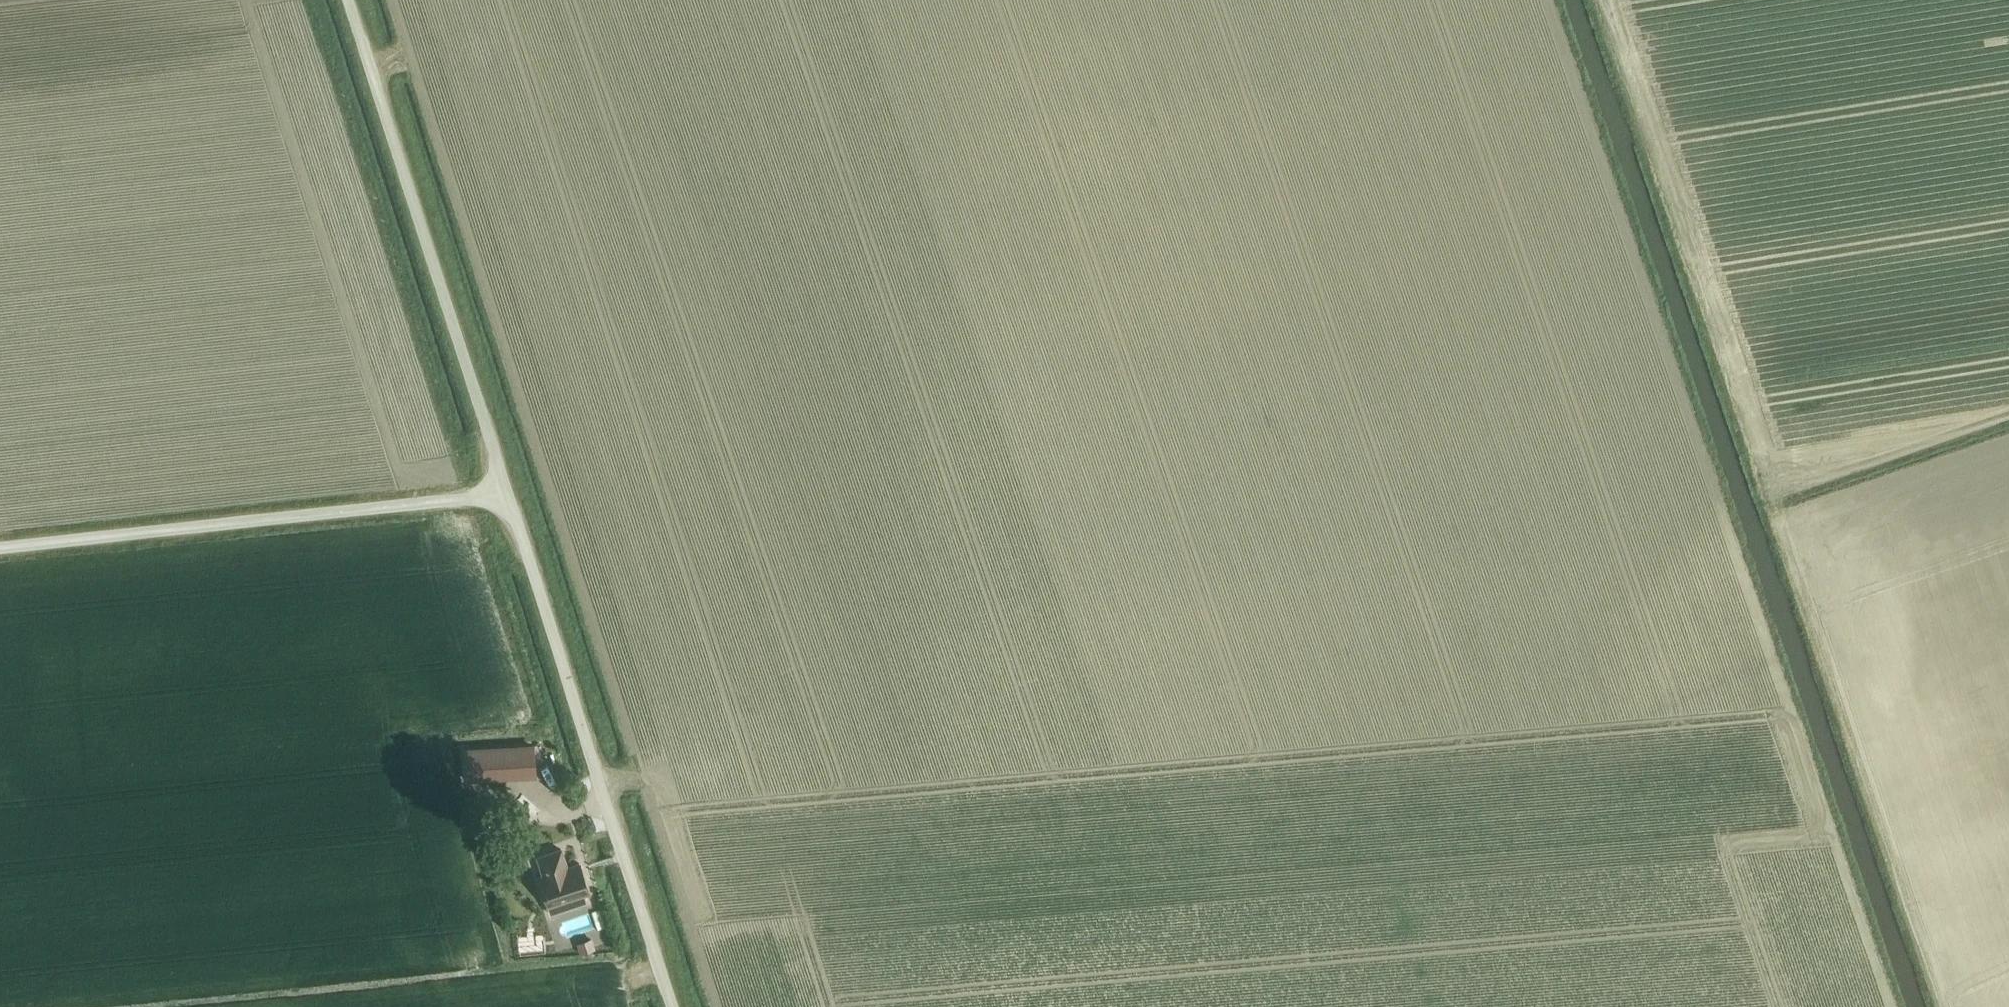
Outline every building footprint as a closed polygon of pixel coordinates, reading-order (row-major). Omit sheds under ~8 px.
[(460,776),(498,772),(495,750),(457,755),(460,776)] [(589,891),(579,862),(567,867),(561,848),(538,856),(544,874),(539,876),(548,904),(589,891)] [(592,916),(594,925),(602,923),(595,895),(551,907),(558,932),(580,926),(578,919),(592,916)] [(602,937),(605,947),(618,943),(615,934),(602,937)] [(590,937),(576,942),(579,953),(594,948),(590,937)]
